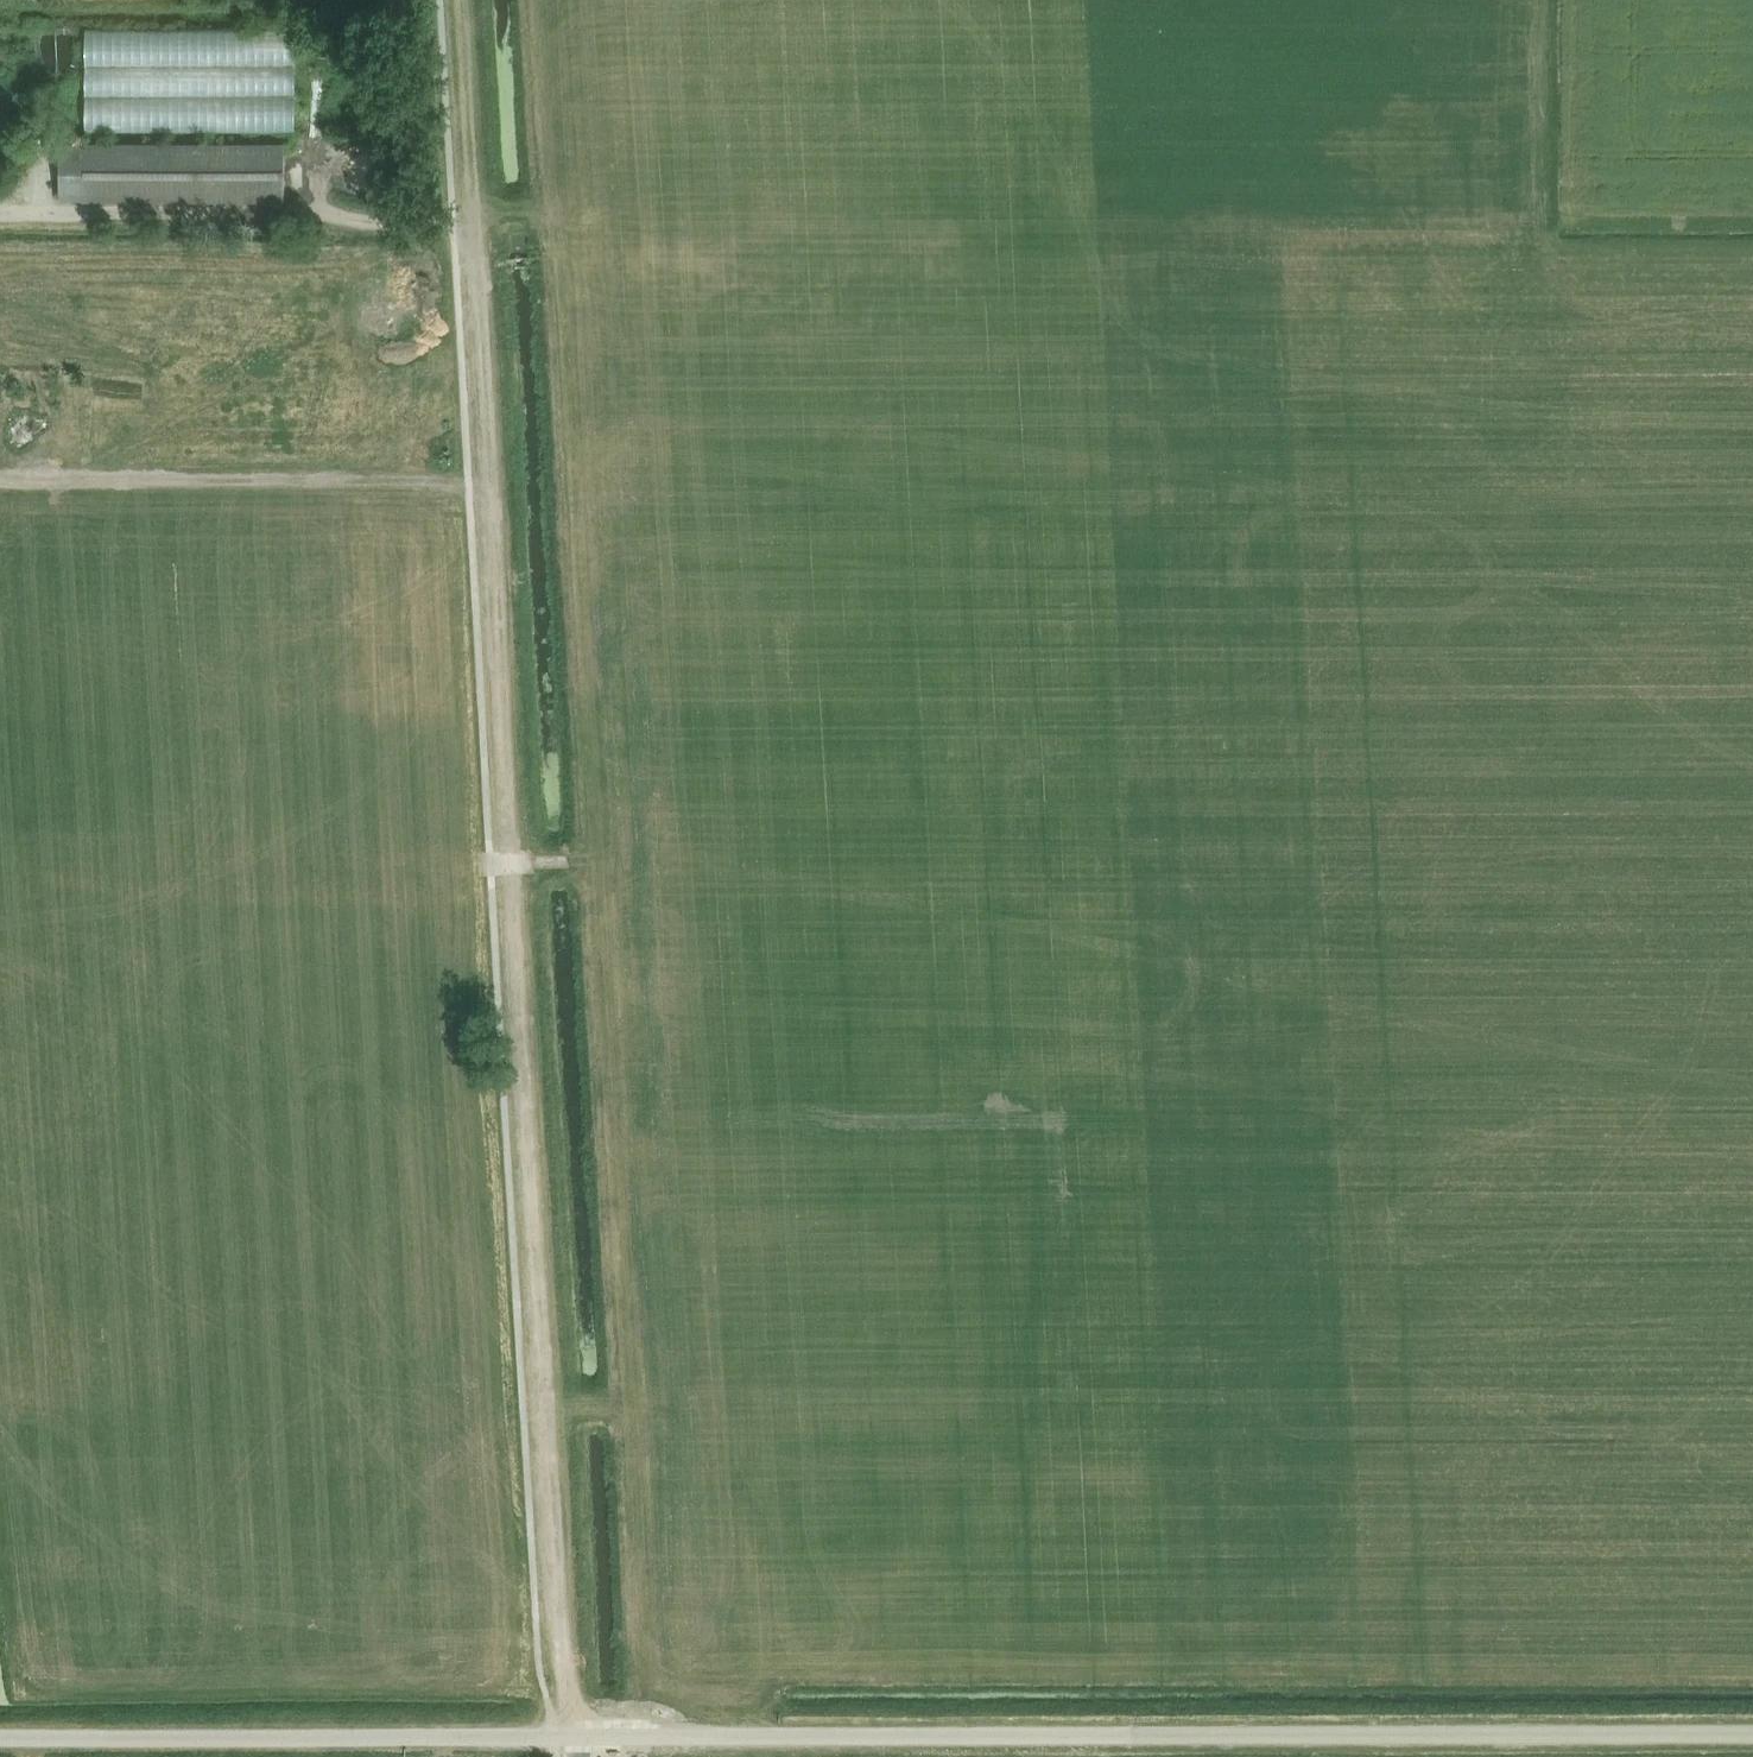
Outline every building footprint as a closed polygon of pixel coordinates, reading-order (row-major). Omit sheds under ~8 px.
[(88,128),(298,129),(298,36),(184,36),(184,27),(88,27),(88,128)] [(43,102),(58,102),(58,83),(43,83),(43,102)] [(285,200),(285,144),(60,144),(60,200),(285,200)]
